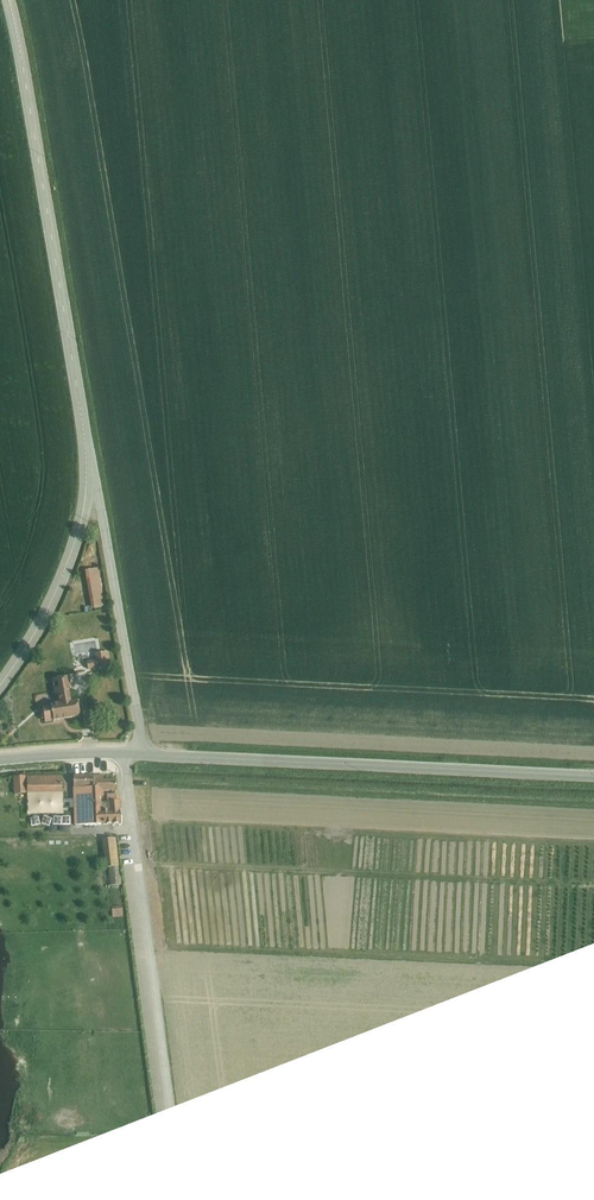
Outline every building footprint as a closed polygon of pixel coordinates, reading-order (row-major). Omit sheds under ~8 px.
[(100,598),(97,575),(88,576),(89,588),(84,588),(85,600),(100,598)] [(106,651),(96,652),(97,660),(88,661),(89,670),(108,668),(106,651)] [(53,721),(53,722),(80,717),(78,707),(80,706),(79,701),(70,703),(68,687),(66,687),(64,678),(52,680),(54,696),(57,695),(59,705),(50,706),(50,707),(42,708),(43,710),(40,711),(41,720),(44,720),(45,722),(53,721)] [(24,794),(25,776),(14,778),(14,794),(24,794)] [(60,777),(26,776),(27,792),(60,792),(60,777)] [(102,776),(74,776),(74,787),(73,788),(73,802),(69,803),(69,808),(74,808),(74,825),(102,824),(102,827),(122,824),(119,795),(106,796),(107,810),(101,810),(101,796),(104,797),(104,791),(116,791),(116,780),(102,780),(102,776)] [(108,856),(119,854),(117,840),(106,841),(108,856)]
